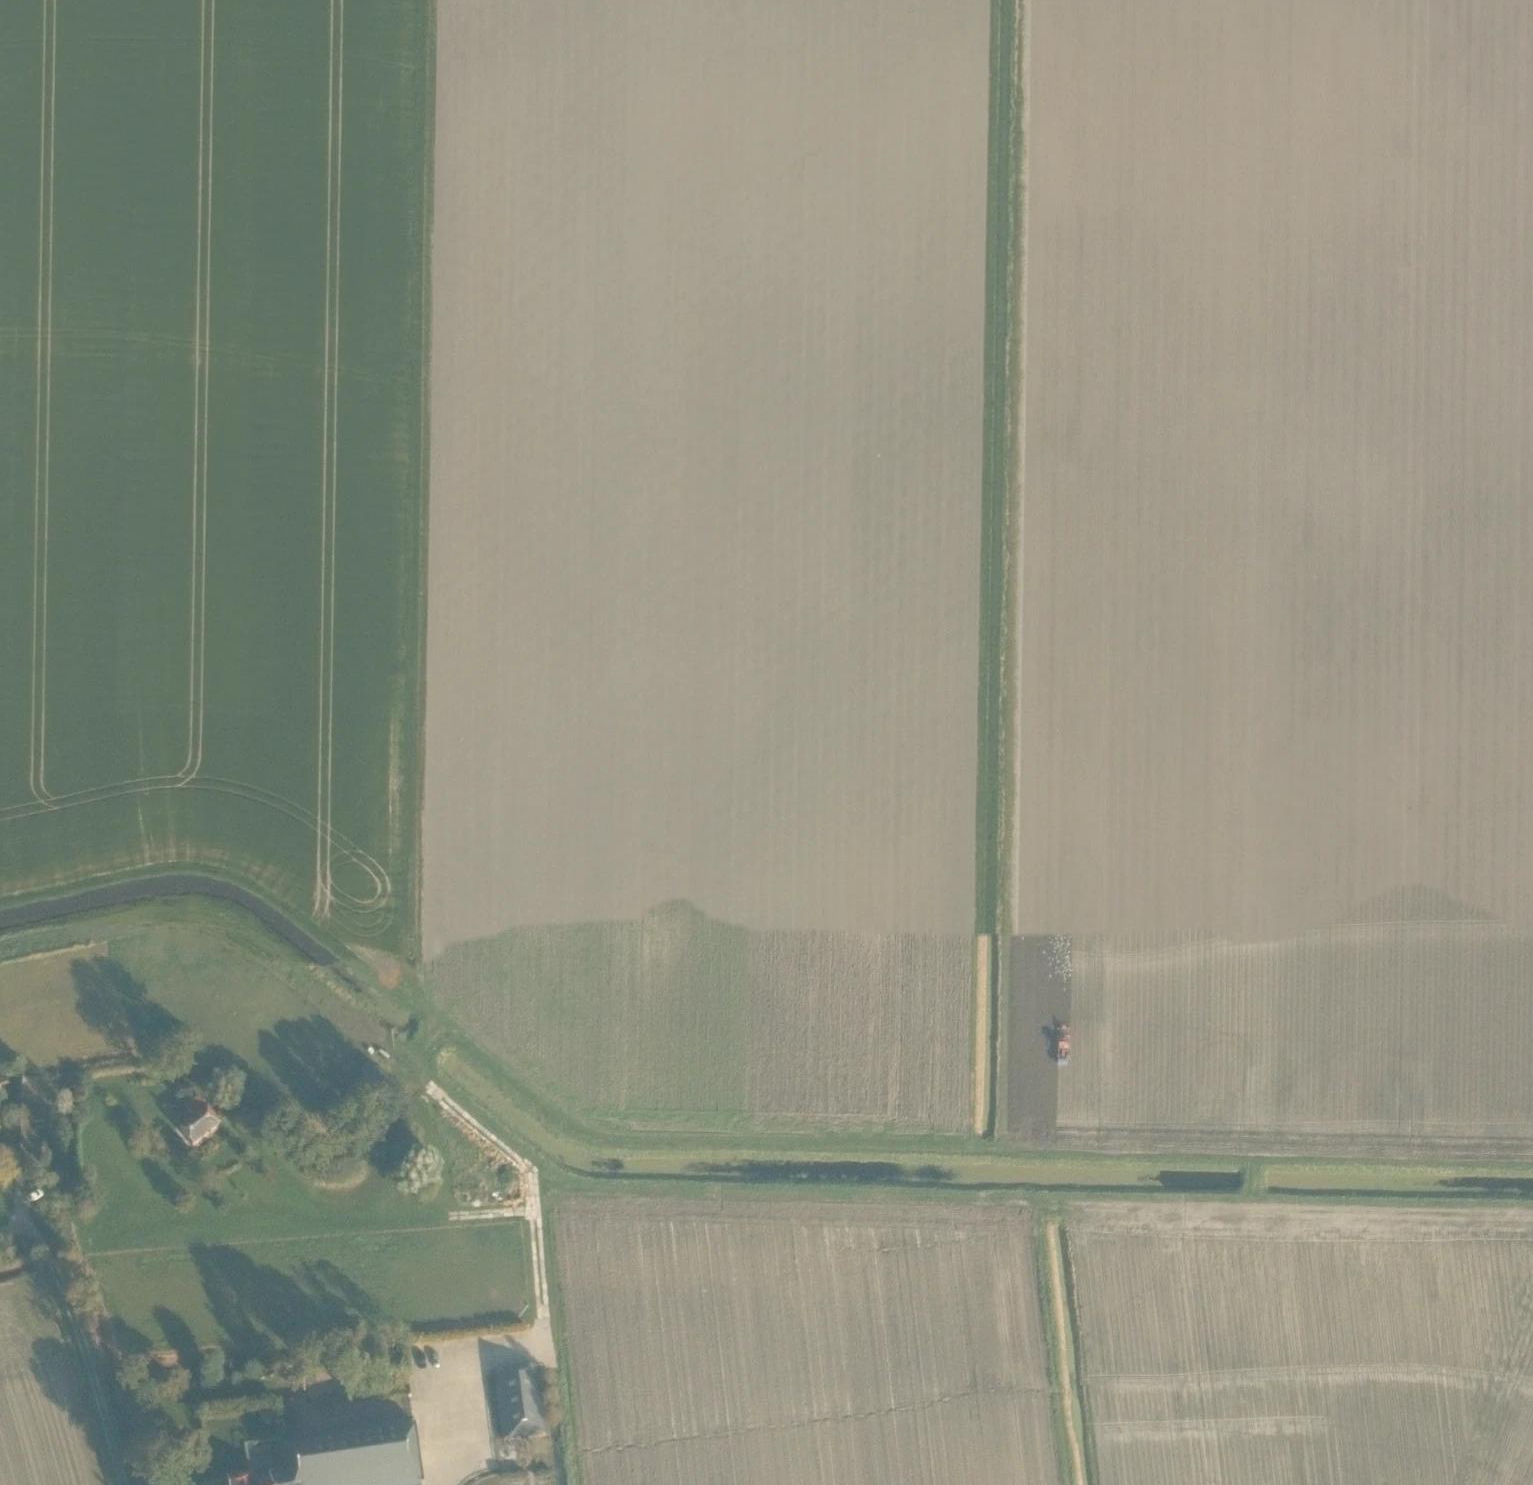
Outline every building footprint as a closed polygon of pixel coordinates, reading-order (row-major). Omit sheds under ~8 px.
[(378,1070),(369,1063),(362,1072),(372,1079),(378,1070)] [(47,1081),(18,1080),(16,1119),(13,1119),(12,1169),(39,1170),(40,1125),(45,1125),(47,1081)] [(194,1147),(221,1125),(198,1098),(184,1109),(193,1120),(180,1131),(194,1147)] [(545,1435),(537,1370),(494,1375),(502,1440),(545,1435)] [(281,1484),(422,1484),(413,1422),(275,1442),(280,1473),(281,1484)] [(280,1473),(268,1474),(270,1484),(281,1484),(280,1473)]
